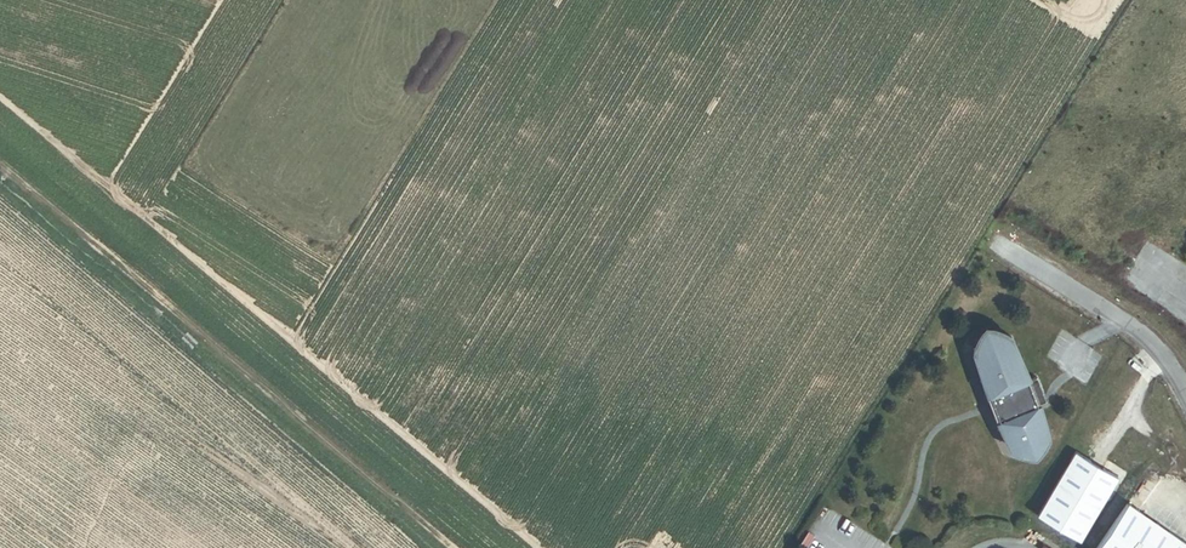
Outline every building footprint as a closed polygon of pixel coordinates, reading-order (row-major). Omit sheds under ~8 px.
[(1028,379),(1011,336),(994,330),(982,335),(972,352),(988,395),(984,397),(993,420),(997,419),(1008,447),(1020,451),(1031,446),(1033,450),(1039,448),(1048,432),(1038,404),(1046,401),(1037,376),(1028,379)] [(1118,477),(1076,451),(1037,514),(1080,540),(1118,477)] [(1127,502),(1096,547),(1185,547),(1185,543),(1127,502)]
